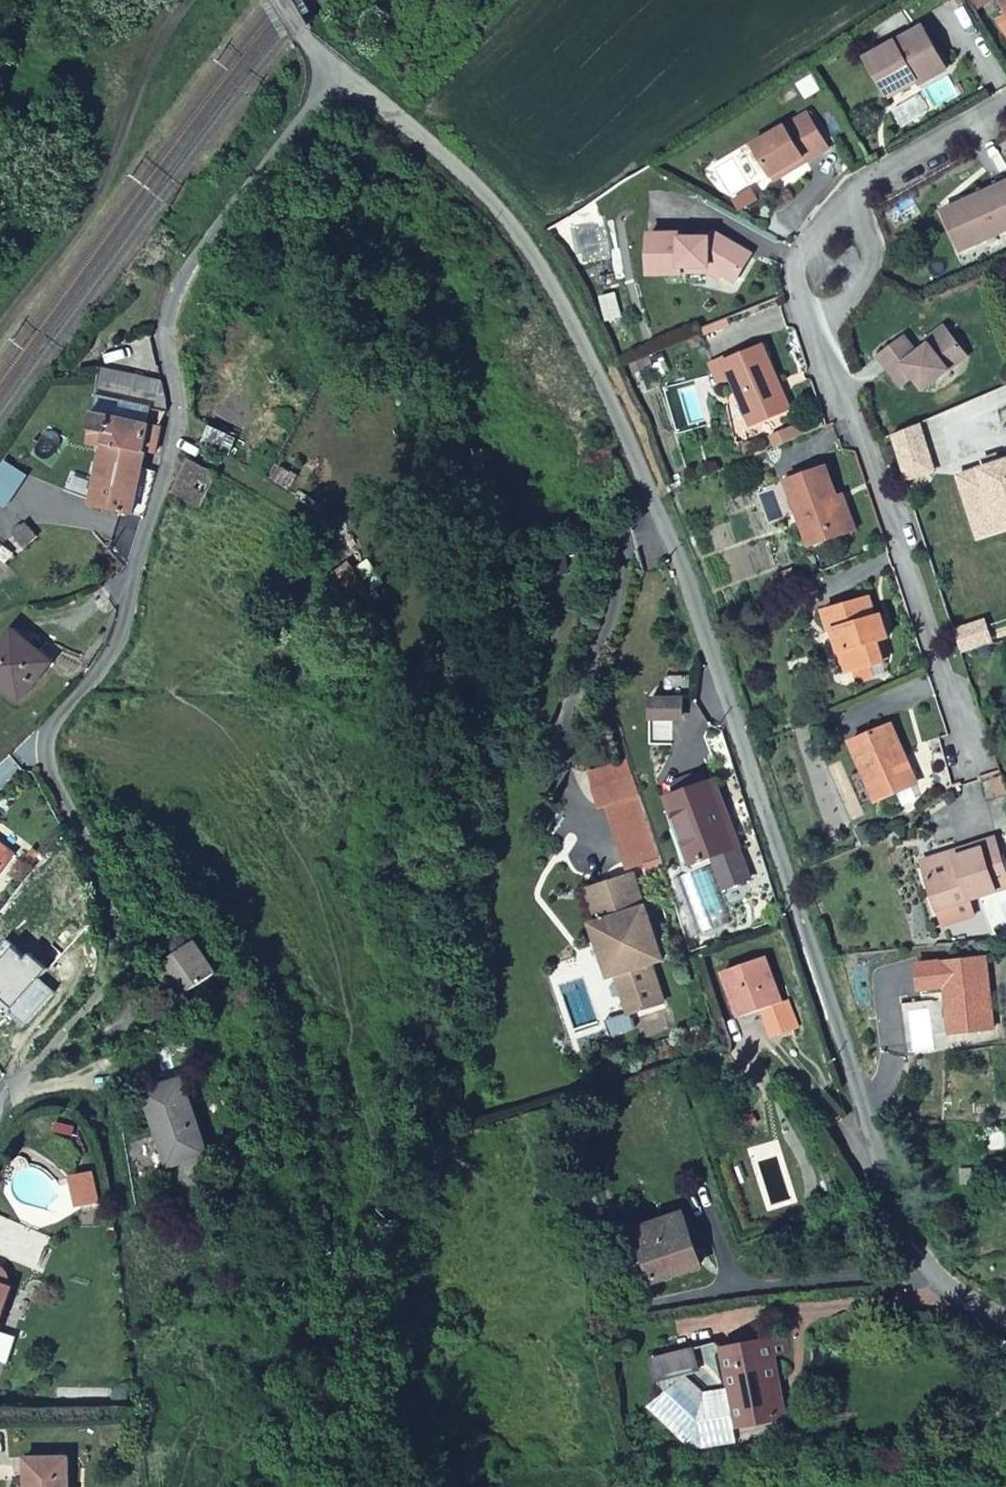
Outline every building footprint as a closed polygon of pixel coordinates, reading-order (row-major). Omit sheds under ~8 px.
[(920,23),(862,55),(880,90),(911,71),(916,81),(943,65),(920,23)] [(764,174),(798,156),(800,159),(824,145),(803,108),(745,141),(764,174)] [(941,207),(959,247),(1005,225),(1005,169),(962,190),(965,196),(941,207)] [(681,230),(647,232),(648,269),(681,269),(681,263),(710,262),(733,277),(750,250),(713,229),(710,234),(681,234),(681,230)] [(923,329),(929,337),(948,322),(943,315),(923,329)] [(948,322),(929,337),(917,347),(904,330),(876,350),(900,380),(913,371),(923,383),(967,349),(948,322)] [(765,335),(726,353),(753,413),(792,396),(765,335)] [(157,420),(164,409),(143,396),(136,394),(131,403),(157,420)] [(86,445),(93,447),(101,450),(102,442),(147,452),(154,422),(93,409),(86,445)] [(918,417),(890,429),(903,472),(930,465),(918,417)] [(90,507),(141,518),(154,467),(145,464),(147,452),(102,442),(101,450),(90,507)] [(980,456),(982,462),(994,458),(992,452),(980,456)] [(994,458),(982,462),(954,471),(970,520),(992,513),(993,518),(1005,514),(1005,455),(994,458)] [(211,467),(184,456),(170,489),(198,502),(211,467)] [(782,471),(804,530),(829,520),(834,530),(855,522),(844,492),(836,494),(823,457),(782,471)] [(3,464),(0,468),(0,509),(3,511),(25,478),(3,464)] [(993,518),(992,513),(970,520),(974,533),(1005,523),(1005,514),(993,518)] [(829,520),(804,530),(808,540),(834,530),(829,520)] [(788,563),(776,569),(782,581),(794,575),(788,563)] [(869,589),(823,602),(829,621),(835,620),(848,661),(882,652),(875,633),(888,630),(881,606),(874,607),(869,589)] [(21,694),(53,658),(15,628),(0,646),(0,677),(21,694)] [(694,672),(665,673),(665,689),(693,690),(694,672)] [(681,694),(651,695),(651,715),(681,714),(681,694)] [(884,715),(844,734),(871,793),(906,776),(894,750),(898,747),(884,715)] [(736,846),(713,780),(672,794),(695,861),(711,855),(722,888),(747,880),(736,846)] [(661,852),(641,790),(611,800),(631,862),(661,852)] [(918,846),(920,852),(984,831),(982,825),(918,846)] [(984,831),(920,852),(934,898),(966,888),(998,878),(984,831)] [(10,858),(0,850),(0,871),(10,858)] [(20,863),(29,871),(39,857),(31,850),(20,863)] [(644,901),(633,868),(591,881),(601,915),(594,917),(611,969),(618,967),(631,1006),(664,996),(650,955),(663,951),(646,900),(644,901)] [(670,879),(675,893),(685,889),(681,875),(670,879)] [(971,904),(966,888),(934,898),(939,914),(971,904)] [(193,939),(159,965),(183,994),(216,967),(193,939)] [(12,1013),(27,1027),(60,993),(45,979),(54,969),(44,960),(40,963),(21,946),(0,968),(0,1009),(9,1017),(12,1013)] [(767,1005),(774,1026),(778,1025),(786,1033),(804,1026),(793,996),(782,1000),(764,953),(724,967),(740,1014),(767,1005)] [(984,953),(915,961),(919,986),(945,983),(946,996),(950,995),(950,1004),(947,1004),(950,1030),(991,1025),(984,953)] [(162,1144),(167,1164),(206,1153),(186,1080),(146,1091),(151,1109),(156,1108),(164,1143),(162,1144)] [(634,1219),(652,1272),(700,1255),(682,1203),(634,1219)] [(0,1216),(0,1253),(43,1271),(57,1240),(0,1216)] [(770,1386),(777,1384),(772,1358),(784,1356),(782,1344),(723,1357),(728,1388),(735,1422),(775,1416),(770,1386)] [(655,1379),(683,1373),(701,1369),(696,1346),(650,1356),(655,1379)] [(735,1422),(728,1388),(703,1394),(683,1373),(655,1379),(658,1394),(645,1406),(688,1452),(732,1442),(729,1426),(735,1422)] [(783,1414),(777,1384),(770,1386),(775,1416),(783,1414)] [(27,1457),(27,1486),(69,1486),(70,1457),(27,1457)]
